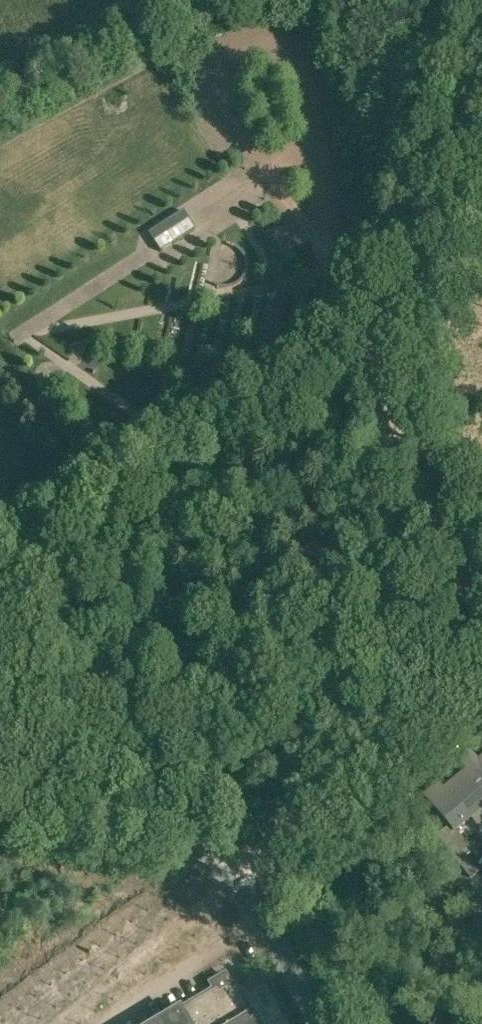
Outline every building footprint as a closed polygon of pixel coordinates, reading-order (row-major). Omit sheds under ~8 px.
[(181,212),(148,232),(153,240),(186,220),(181,212)] [(154,242),(160,251),(193,230),(187,220),(154,242)] [(449,827),(436,837),(457,863),(470,852),(453,832),(481,807),(481,757),(477,761),(471,755),(469,752),(459,760),(462,763),(467,769),(443,789),(438,783),(423,796),(449,827)] [(208,985),(212,991),(208,993),(156,1023),(257,1023),(234,985),(231,986),(224,975),(208,985)]
